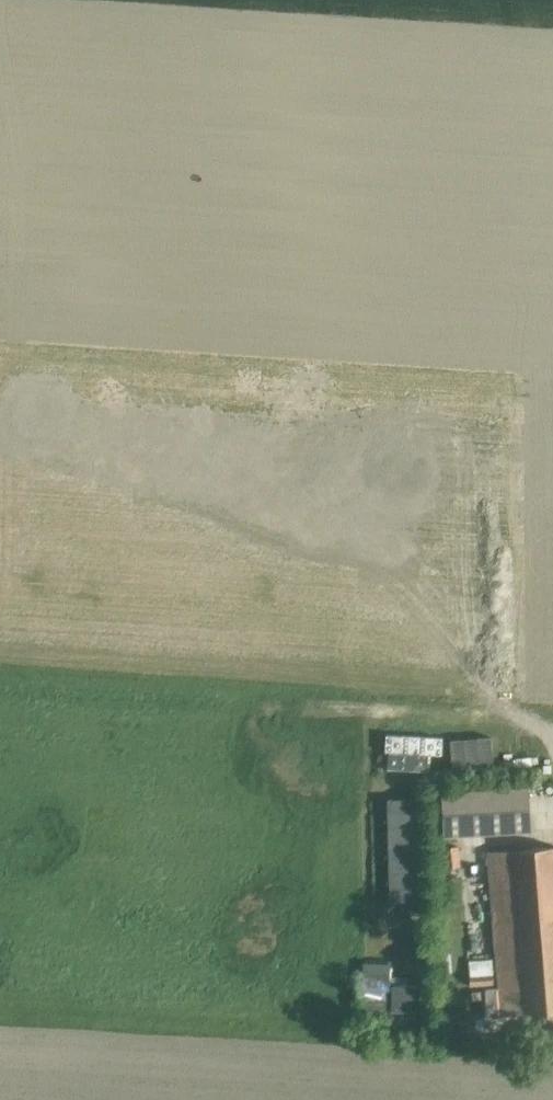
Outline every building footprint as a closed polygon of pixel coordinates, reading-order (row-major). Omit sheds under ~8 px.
[(527,787),(440,792),(442,835),(530,830),(527,787)] [(445,867),(460,866),(458,846),(443,848),(445,867)] [(488,851),(494,930),(499,992),(487,993),(489,1014),(552,1009),(552,846),(488,851)]
